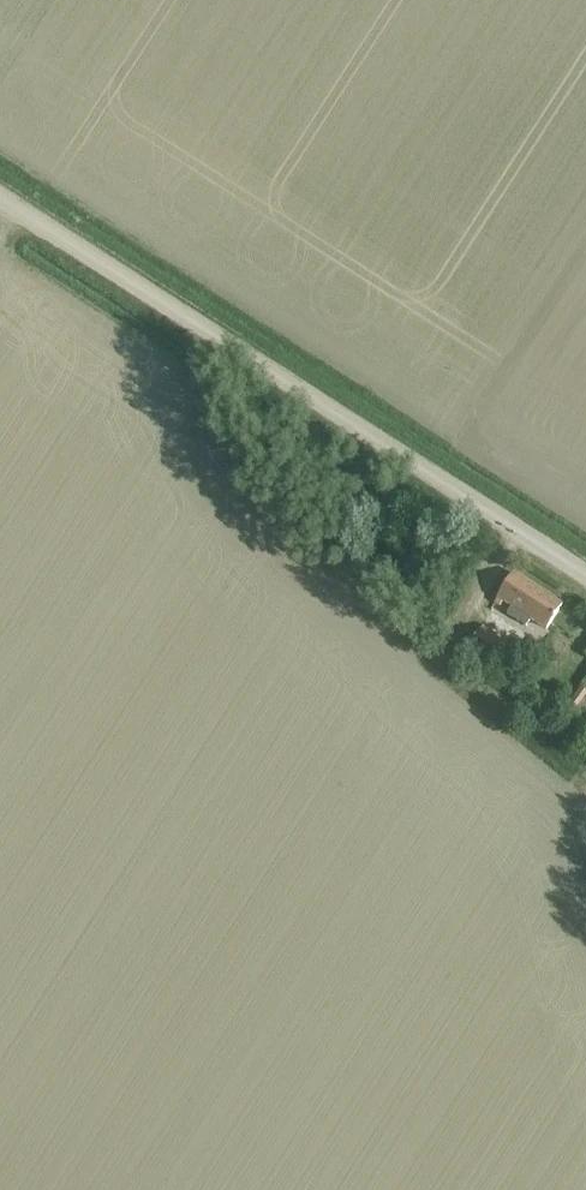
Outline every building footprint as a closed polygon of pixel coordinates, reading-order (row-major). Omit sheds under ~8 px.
[(548,629),(563,605),(515,574),(496,603),(501,606),(504,601),(514,608),(510,615),(527,626),(532,619),(548,629)] [(488,665),(506,644),(484,626),(467,647),(488,665)] [(564,710),(571,716),(585,697),(585,693),(580,688),(564,710)]
